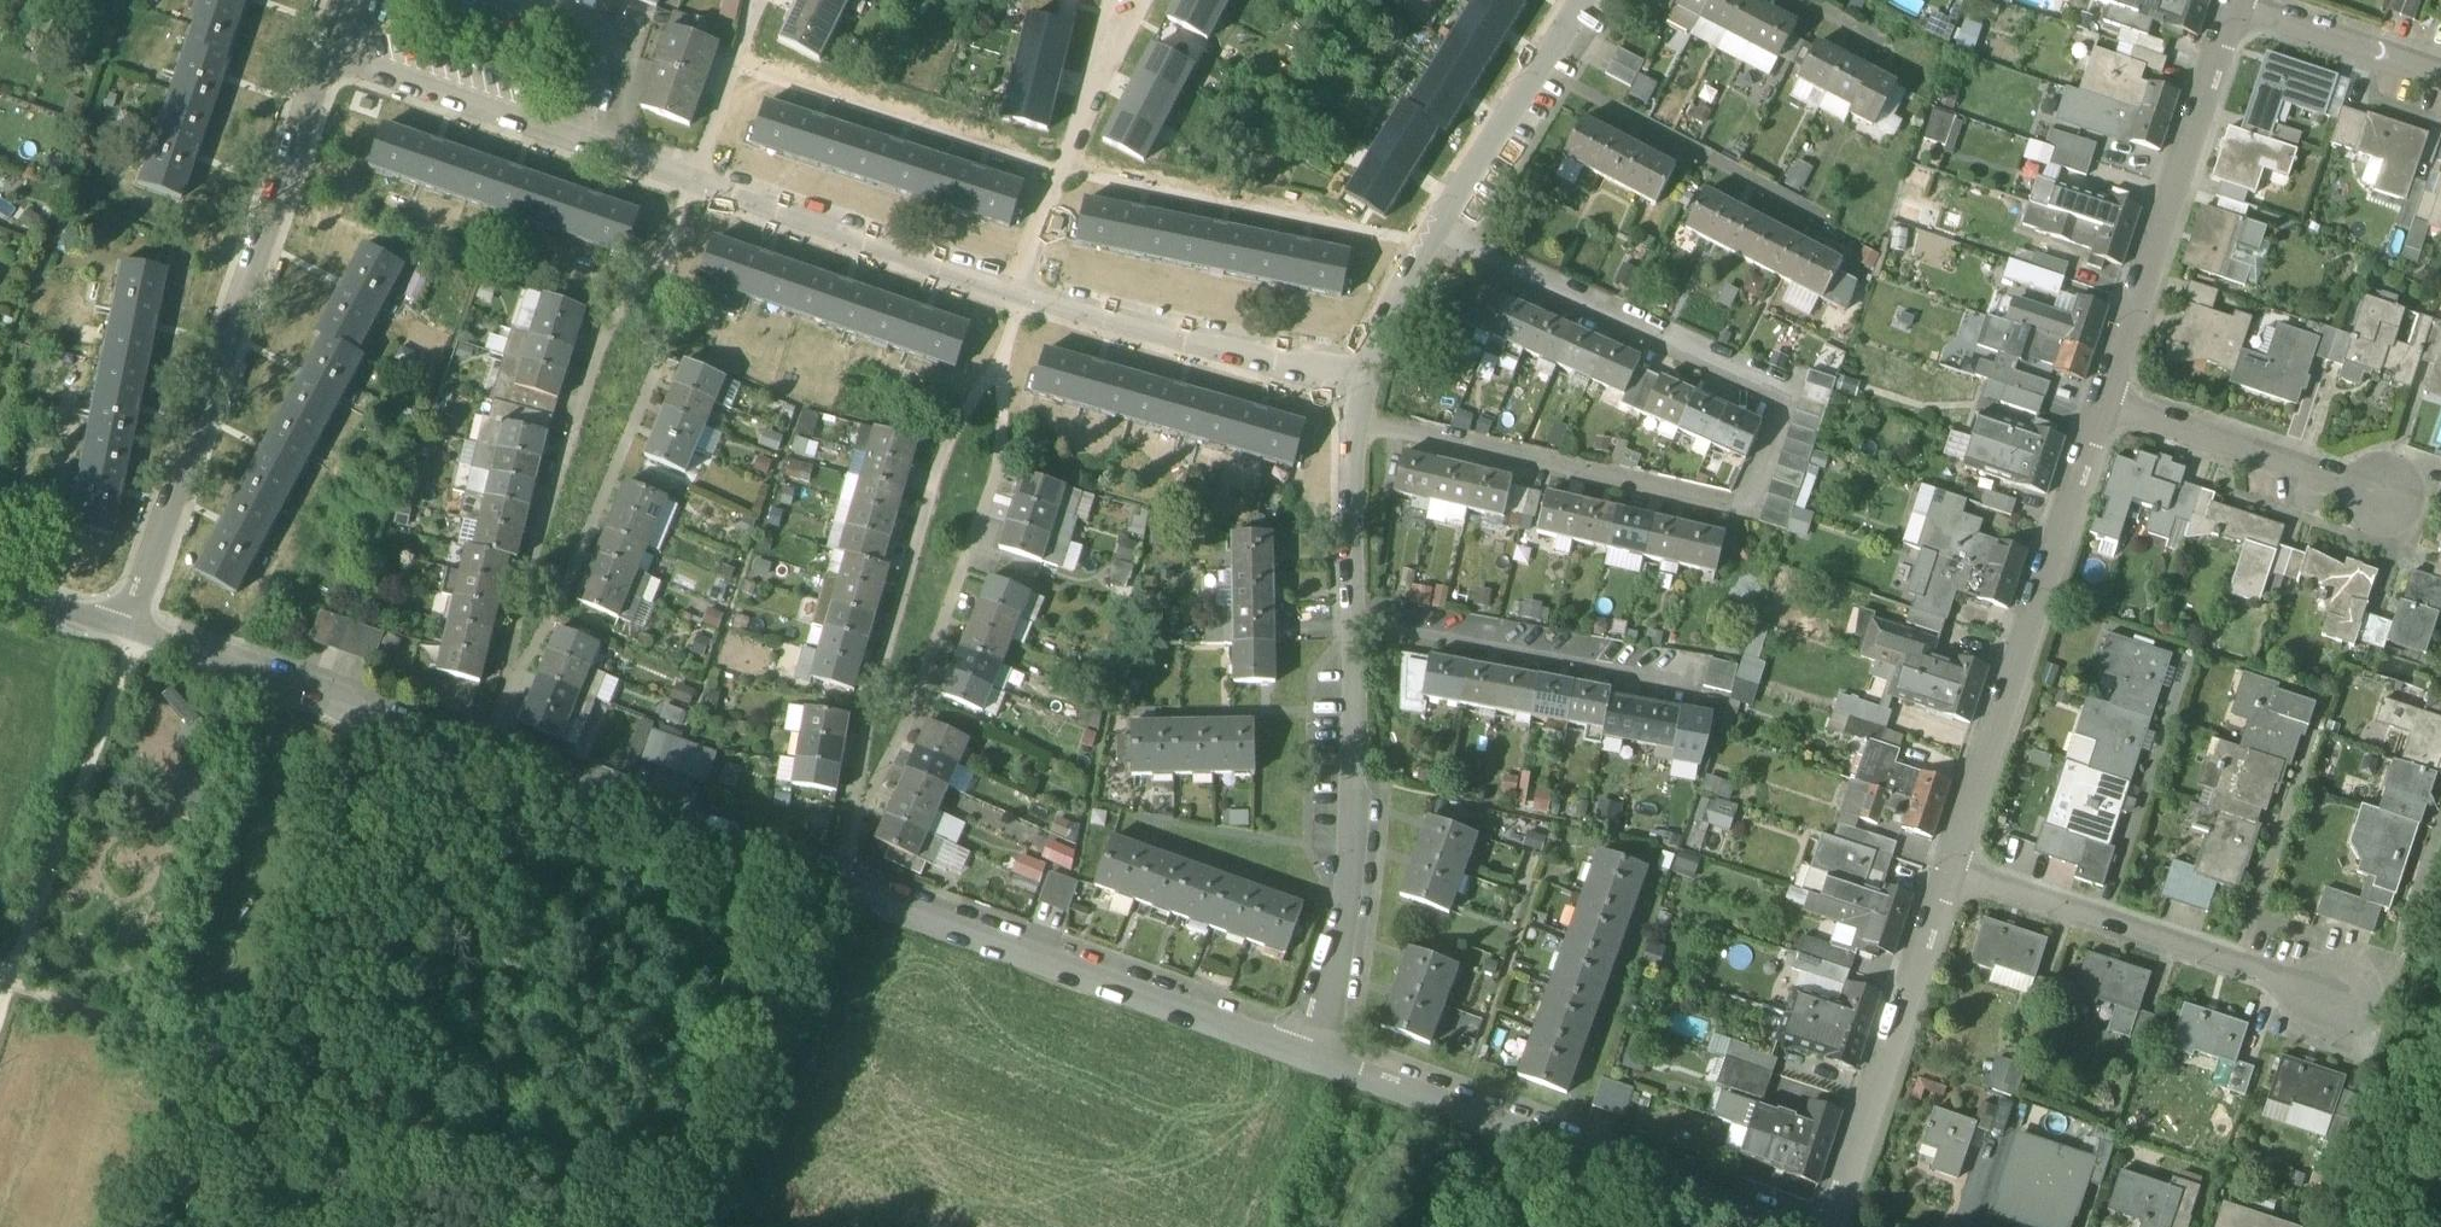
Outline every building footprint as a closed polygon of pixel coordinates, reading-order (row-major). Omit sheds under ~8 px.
[(201,14),(198,12),(193,25),(234,39),(247,1),(244,0),(206,0),(201,14)] [(739,19),(741,0),(721,0),(719,17),(739,19)] [(781,41),(818,60),(848,0),(801,0),(781,41)] [(1170,18),(1207,37),(1227,0),(1180,0),(1170,18)] [(1526,0),(1478,0),(1450,44),(1486,67),(1528,1),(1526,0)] [(1671,12),(1674,6),(1678,0),(1648,0),(1671,12)] [(1674,6),(1700,20),(1711,0),(1678,0),(1674,6)] [(1700,20),(1701,20),(1726,33),(1744,0),(1711,0),(1700,20)] [(1726,33),(1752,47),(1771,10),(1752,0),(1744,0),(1726,33)] [(2060,12),(2063,0),(2013,0),(2013,2),(2060,12)] [(2094,0),(2110,6),(2105,22),(2145,36),(2150,21),(2166,27),(2164,34),(2179,40),(2182,32),(2198,37),(2208,9),(2182,0),(2094,0)] [(2208,9),(2211,0),(2182,0),(2208,9)] [(2387,11),(2401,16),(2407,0),(2392,0),(2387,11)] [(2401,16),(2414,21),(2422,0),(2407,0),(2401,16)] [(1700,20),(1674,6),(1671,12),(1665,24),(1687,35),(1689,32),(1693,34),(1695,30),(1695,31),(1701,20),(1700,20)] [(1771,10),(1752,47),(1779,61),(1798,24),(1771,10)] [(711,25),(677,13),(672,26),(707,38),(711,25)] [(1071,29),(1030,19),(1005,120),(1046,130),(1071,29)] [(234,39),(193,25),(187,44),(190,45),(180,75),(176,74),(171,91),(211,105),(220,81),(217,80),(223,64),(225,64),(234,39)] [(672,26),(671,26),(658,64),(706,81),(719,42),(707,38),(672,26)] [(1450,44),(1409,109),(1439,128),(1445,131),(1486,67),(1450,44)] [(1819,44),(1800,81),(1826,94),(1845,58),(1819,44)] [(1191,67),(1154,47),(1105,138),(1142,158),(1191,67)] [(2152,53),(2134,48),(2130,61),(2146,66),(2145,68),(2163,74),(2168,59),(2152,53)] [(1645,62),(1619,49),(1612,62),(1638,75),(1645,62)] [(2130,61),(2094,49),(2079,93),(2139,113),(2148,85),(2140,82),(2145,68),(2146,66),(2130,61)] [(2338,77),(2268,54),(2247,116),(2275,126),(2283,102),(2325,116),(2338,77)] [(1872,71),(1845,58),(1826,94),(1853,108),(1872,71)] [(1638,75),(1612,62),(1606,74),(1631,88),(1638,75)] [(706,81),(658,64),(643,108),(690,125),(706,81)] [(1853,108),(1849,114),(1875,127),(1897,85),(1872,71),(1853,108)] [(2179,95),(2148,85),(2139,113),(2169,123),(2179,95)] [(2079,93),(2070,90),(2061,119),(2130,142),(2139,113),(2079,93)] [(211,105),(171,91),(166,104),(170,106),(164,122),(161,120),(149,156),(153,157),(148,172),(143,170),(139,184),(179,198),(193,160),(191,159),(197,144),(198,144),(211,105)] [(822,124),(804,118),(805,116),(767,104),(754,145),(768,149),(769,144),(785,149),(783,154),(819,166),(821,161),(836,165),(834,171),(848,175),(861,134),(822,122),(822,124)] [(1403,105),(1349,193),(1385,215),(1439,128),(1409,109),(1403,105)] [(2366,116),(2342,108),(2331,143),(2354,151),(2366,116)] [(1954,148),(1963,118),(1932,109),(1923,139),(1954,148)] [(2169,123),(2139,113),(2130,142),(2134,143),(2132,149),(2142,152),(2144,146),(2160,152),(2169,123)] [(2430,135),(2367,114),(2366,116),(2354,151),(2392,164),(2382,194),(2404,202),(2407,203),(2414,181),(2430,135)] [(2275,126),(2247,116),(2242,132),(2270,141),(2275,126)] [(1675,166),(1582,118),(1563,154),(1656,203),(1675,166)] [(426,141),(387,127),(373,168),(387,172),(388,167),(403,172),(401,177),(438,190),(439,185),(454,190),(453,195),(465,200),(479,159),(441,146),(441,147),(425,142),(426,141)] [(2242,132),(2229,128),(2212,180),(2222,183),(2255,194),(2265,164),(2289,172),(2297,150),(2270,141),(2242,132)] [(2095,144),(2050,129),(2044,145),(2053,148),(2090,160),(2095,144)] [(901,149),(883,143),(884,142),(861,134),(848,175),(865,181),(867,175),(899,185),(897,191),(915,197),(928,156),(901,147),(901,149)] [(2090,160),(2053,148),(2048,162),(2085,175),(2090,160)] [(965,168),(928,156),(915,197),(927,200),(929,195),(945,200),(943,206),(979,217),(981,212),(996,217),(994,222),(1008,226),(1021,185),(981,173),(980,174),(965,169),(965,168)] [(520,175),(502,169),(503,167),(479,159),(465,200),(484,206),(486,201),(516,211),(514,216),(532,222),(546,182),(521,173),(520,175)] [(1788,184),(1800,189),(1810,166),(1798,161),(1788,184)] [(2404,202),(2397,225),(2411,230),(2423,193),(2425,185),(2414,181),(2407,203),(2404,202)] [(583,195),(546,182),(532,222),(544,227),(546,221),(561,227),(560,232),(596,244),(598,239),(613,245),(611,250),(625,254),(639,214),(601,201),(600,202),(583,196),(583,195)] [(2109,200),(2056,183),(2047,209),(2078,220),(2100,227),(2109,200)] [(2249,192),(2222,183),(2217,196),(2220,197),(2244,205),(2249,192)] [(2437,197),(2428,225),(2429,226),(2440,230),(2440,186),(2437,197)] [(2128,194),(2113,189),(2109,200),(2100,227),(2101,227),(2132,237),(2141,209),(2125,204),(2128,194)] [(1774,227),(1706,192),(1686,229),(1754,265),(1774,227)] [(2437,197),(2423,193),(2414,220),(2428,225),(2437,197)] [(2244,205),(2220,197),(2216,211),(2244,221),(2249,207),(2244,205)] [(1909,199),(1905,219),(1927,223),(1931,203),(1909,199)] [(1143,214),(1125,210),(1125,209),(1087,202),(1078,243),(1090,246),(1091,241),(1107,244),(1106,249),(1144,257),(1145,252),(1161,255),(1160,260),(1175,263),(1183,221),(1143,213),(1143,214)] [(2047,209),(2030,204),(2023,224),(2036,228),(2035,232),(2052,237),(2060,214),(2047,209)] [(2216,211),(2201,206),(2180,267),(2246,289),(2248,283),(2257,286),(2271,244),(2263,241),(2267,229),(2244,221),(2216,211)] [(2078,220),(2060,214),(2052,237),(2070,243),(2078,220)] [(2100,227),(2078,220),(2070,243),(2093,251),(2101,227),(2100,227)] [(2428,225),(2414,220),(2405,249),(2420,253),(2429,226),(2428,225)] [(1207,226),(1183,221),(1175,263),(1192,267),(1193,261),(1225,268),(1224,273),(1244,277),(1252,235),(1225,229),(1225,230),(1207,227),(1207,226)] [(1803,243),(1774,227),(1754,265),(1822,301),(1822,300),(1837,273),(1842,263),(1812,247),(1812,248),(1803,243)] [(2132,237),(2101,227),(2093,251),(2092,255),(2105,260),(2122,265),(2132,237)] [(397,248),(373,235),(367,248),(391,261),(397,248)] [(1290,243),(1252,235),(1244,277),(1256,279),(1257,274),(1274,278),(1273,283),(1309,290),(1310,285),(1325,288),(1324,293),(1339,296),(1347,254),(1308,246),(1307,247),(1290,244),(1290,243)] [(770,261),(753,255),(754,254),(717,241),(703,281),(715,286),(717,281),(733,287),(731,291),(766,303),(768,299),(784,304),(783,309),(795,313),(809,273),(771,260),(770,261)] [(366,247),(346,284),(347,284),(339,299),(338,299),(319,334),(326,337),(357,354),(364,342),(360,339),(367,325),(371,328),(389,295),(385,293),(393,278),(397,280),(404,268),(391,261),(367,248),(366,247)] [(2068,265),(2036,254),(2031,268),(2064,279),(2064,278),(2068,265)] [(2105,260),(2092,255),(2089,265),(2102,269),(2105,260)] [(2064,279),(2031,268),(2009,260),(2003,279),(2058,297),(2064,279),(2064,278),(2064,279)] [(164,274),(122,265),(119,278),(123,279),(120,295),(115,295),(108,331),(112,332),(109,348),(105,347),(102,360),(144,369),(152,331),(150,331),(154,313),(155,313),(164,274)] [(850,289),(833,283),(834,281),(809,273),(795,313),(813,319),(814,315),(845,326),(844,330),(862,336),(876,296),(851,287),(850,289)] [(1855,282),(1837,273),(1822,300),(1822,301),(1844,313),(1855,282)] [(2218,292),(2190,283),(2184,300),(2213,309),(2218,292)] [(1492,294),(1474,285),(1458,322),(1475,329),(1477,325),(1493,332),(1507,301),(1492,295),(1492,294)] [(586,312),(528,291),(523,308),(539,313),(538,314),(541,315),(534,338),(531,337),(531,338),(574,351),(574,350),(571,349),(578,326),(581,327),(586,312)] [(2399,298),(2382,293),(2380,301),(2396,306),(2399,298)] [(914,309),(876,296),(862,336),(874,340),(876,336),(891,341),(890,346),(926,358),(927,354),(942,359),(941,363),(954,368),(968,327),(930,314),(929,316),(913,311),(914,309)] [(2380,301),(2367,297),(2354,336),(2345,362),(2347,362),(2368,369),(2380,373),(2382,368),(2397,373),(2393,382),(2411,388),(2423,351),(2395,341),(2406,310),(2396,306),(2380,301)] [(2108,308),(2078,298),(2073,313),(2103,323),(2108,308)] [(1526,308),(1508,300),(1507,301),(1493,332),(1491,337),(1509,345),(1511,340),(1526,346),(1540,316),(1525,309),(1526,308)] [(2213,309),(2184,300),(2180,313),(2188,316),(2185,326),(2165,333),(2168,360),(2181,364),(2186,350),(2209,358),(2208,363),(2219,366),(2218,369),(2233,374),(2241,351),(2252,318),(2235,313),(2233,320),(2212,313),(2213,309)] [(2071,318),(2018,301),(2009,324),(2041,334),(2063,342),(2071,318)] [(2103,323),(2073,313),(2071,318),(2063,342),(2094,352),(2103,323)] [(1560,323),(1541,315),(1540,316),(1526,346),(1524,351),(1543,360),(1545,355),(1559,361),(1573,331),(1559,325),(1560,323)] [(2009,324),(1989,317),(1979,347),(1999,353),(2009,324)] [(2434,319),(2424,348),(2438,352),(2440,342),(2440,322),(2434,319)] [(2041,334),(2009,324),(1999,353),(2018,360),(2031,364),(2033,357),(2041,334)] [(2267,360),(2241,351),(2233,374),(2231,381),(2297,403),(2313,356),(2318,340),(2315,338),(2278,326),(2267,360)] [(2338,332),(2319,326),(2315,338),(2318,340),(2313,356),(2329,361),(2338,332)] [(1592,338),(1574,330),(1573,331),(1559,361),(1557,366),(1576,374),(1578,369),(1593,376),(1606,345),(1592,339),(1592,338)] [(2354,336),(2339,331),(2338,332),(2329,361),(2344,366),(2346,367),(2347,362),(2345,362),(2354,336)] [(531,338),(512,332),(504,357),(506,357),(506,356),(527,362),(534,339),(531,338)] [(2063,342),(2041,334),(2033,357),(2055,364),(2063,342)] [(326,337),(307,372),(308,372),(299,390),(298,389),(279,423),(317,444),(324,431),(318,428),(325,415),(331,418),(349,384),(344,381),(351,367),(357,370),(363,358),(357,354),(326,337)] [(574,351),(531,338),(534,339),(527,362),(566,375),(563,374),(571,351),(574,352),(574,351)] [(2094,352),(2063,342),(2055,364),(2054,369),(2085,379),(2094,352)] [(2438,352),(2424,393),(2428,395),(2432,382),(2440,385),(2440,342),(2438,352)] [(1626,353),(1607,344),(1606,345),(1593,376),(1591,381),(1609,389),(1611,384),(1627,391),(1637,368),(1640,361),(1625,354),(1626,353)] [(1102,370),(1083,365),(1083,362),(1047,352),(1036,393),(1048,397),(1049,393),(1065,397),(1064,402),(1101,412),(1103,408),(1118,412),(1117,416),(1130,420),(1141,379),(1103,368),(1102,370)] [(1995,365),(2014,372),(2018,360),(1999,353),(1995,365)] [(527,362),(506,356),(506,357),(492,401),(493,401),(553,418),(559,399),(556,398),(563,375),(566,376),(566,375),(527,362)] [(144,369),(102,360),(98,378),(102,379),(96,410),(92,410),(88,429),(130,438),(135,413),(134,412),(137,396),(138,396),(144,369)] [(1995,365),(1981,361),(1976,376),(1989,381),(2044,399),(2050,383),(2014,372),(1995,365)] [(727,380),(686,362),(685,363),(688,364),(678,386),(676,385),(675,386),(717,404),(717,403),(714,402),(723,380),(726,381),(727,380)] [(2368,369),(2347,362),(2346,367),(2344,366),(2340,379),(2362,387),(2368,369)] [(1627,391),(1625,396),(1621,405),(1632,410),(1649,374),(1637,368),(1627,391)] [(1836,380),(1809,371),(1805,385),(1832,394),(1836,380)] [(1661,379),(1649,374),(1632,410),(1644,416),(1661,379)] [(1182,393),(1164,388),(1164,385),(1141,379),(1130,420),(1147,425),(1148,421),(1180,430),(1179,434),(1198,440),(1209,398),(1182,390),(1182,393)] [(1680,388),(1661,379),(1644,416),(1664,425),(1666,419),(1681,426),(1694,395),(1680,389),(1680,388)] [(742,386),(727,380),(726,381),(723,380),(714,402),(717,403),(717,404),(716,404),(731,410),(742,386)] [(2044,399),(1989,381),(1983,397),(2039,415),(2044,399)] [(1832,394),(1805,385),(1800,398),(1827,407),(1832,394)] [(717,404),(675,386),(678,387),(668,410),(666,409),(665,409),(707,427),(704,425),(714,403),(716,404),(717,404)] [(1713,402),(1695,394),(1694,395),(1681,426),(1678,431),(1698,439),(1700,434),(1714,440),(1727,410),(1713,404),(1713,402)] [(1262,416),(1245,411),(1246,409),(1209,398),(1198,440),(1210,443),(1211,439),(1226,443),(1225,447),(1262,458),(1264,454),(1279,458),(1278,462),(1291,466),(1303,424),(1263,413),(1262,416)] [(1827,407),(1800,398),(1795,412),(1823,421),(1827,407)] [(553,418),(493,401),(489,421),(504,425),(505,423),(548,433),(553,418)] [(707,427),(665,409),(665,410),(668,411),(659,433),(656,432),(656,433),(697,450),(694,449),(704,426),(706,428),(707,427)] [(802,409),(798,432),(815,435),(819,412),(802,409)] [(1746,417),(1728,409),(1727,410),(1714,440),(1711,445),(1730,454),(1732,449),(1747,455),(1761,425),(1745,418),(1746,417)] [(2035,429),(1980,411),(1971,438),(2026,457),(2035,429)] [(1823,421),(1795,412),(1791,426),(1818,435),(1823,421)] [(1454,425),(1490,433),(1492,422),(1456,415),(1454,425)] [(317,444),(279,423),(266,447),(267,447),(259,463),(258,463),(246,485),(283,506),(292,489),(286,486),(302,457),(308,460),(317,444)] [(466,468),(491,469),(492,424),(480,423),(479,444),(467,444),(466,468)] [(548,433),(505,423),(504,425),(507,425),(501,450),(499,449),(498,450),(542,460),(542,459),(539,458),(545,434),(548,435),(548,433)] [(1818,435),(1791,426),(1786,440),(1814,449),(1818,435)] [(2065,438),(2035,428),(2035,429),(2026,457),(2056,467),(2065,438)] [(130,438),(88,429),(85,442),(90,443),(86,459),(82,458),(74,496),(79,497),(75,514),(71,513),(68,526),(110,535),(118,496),(117,496),(120,480),(121,480),(130,438)] [(919,442),(876,430),(876,431),(879,432),(872,455),(869,454),(869,455),(912,467),(909,466),(916,443),(919,443),(919,442)] [(697,450),(656,433),(655,433),(658,434),(648,457),(646,456),(645,458),(686,475),(687,474),(684,472),(694,450),(697,451),(697,450)] [(814,455),(818,442),(797,435),(793,449),(814,455)] [(2026,457),(1971,438),(1964,461),(1984,467),(1983,471),(2017,482),(2026,457)] [(1814,449),(1786,440),(1782,453),(1809,462),(1814,449)] [(542,460),(498,450),(501,451),(495,474),(493,474),(492,474),(536,485),(536,484),(533,483),(539,460),(542,460)] [(1809,462),(1782,453),(1777,467),(1805,476),(1809,462)] [(1425,459),(1404,454),(1395,493),(1416,498),(1417,493),(1433,496),(1440,464),(1425,460),(1425,459)] [(2169,541),(2187,485),(2183,483),(2187,469),(2171,464),(2173,460),(2160,456),(2158,461),(2139,454),(2135,465),(2116,459),(2103,499),(2111,502),(2103,525),(2096,523),(2091,536),(2105,540),(2100,554),(2115,558),(2133,502),(2153,509),(2145,533),(2169,541)] [(912,467),(869,455),(869,456),(872,456),(865,480),(862,479),(905,492),(905,491),(902,490),(909,467),(912,468),(912,467)] [(2056,467),(2026,457),(2017,482),(2016,485),(2046,495),(2056,467)] [(1460,467),(1440,462),(1440,464),(1433,496),(1432,501),(1451,506),(1452,501),(1468,504),(1475,472),(1460,468),(1460,467)] [(1805,476),(1777,467),(1773,481),(1800,490),(1805,476)] [(1512,480),(1495,476),(1495,475),(1476,471),(1468,504),(1467,510),(1486,514),(1487,509),(1504,513),(1512,480)] [(536,485),(492,474),(492,475),(495,475),(490,499),(487,498),(486,499),(530,509),(531,509),(527,508),(533,484),(536,485)] [(1066,488),(1024,475),(1023,476),(1026,477),(1018,500),(1016,499),(1015,500),(1058,513),(1055,512),(1063,489),(1065,490),(1066,488)] [(905,492),(862,479),(862,480),(865,481),(858,504),(855,503),(855,504),(898,516),(895,515),(902,492),(905,492)] [(1800,490),(1773,481),(1768,495),(1796,504),(1800,490)] [(1982,487),(1966,482),(1963,494),(1978,499),(1982,487)] [(668,501),(627,484),(626,486),(629,487),(620,508),(617,507),(617,508),(658,525),(658,524),(655,523),(664,501),(667,502),(668,501)] [(283,506),(246,485),(226,521),(227,521),(219,537),(217,537),(199,571),(236,591),(242,580),(238,577),(246,562),(251,565),(269,532),(263,529),(271,515),(277,518),(283,506)] [(2187,485),(2169,541),(2167,548),(2181,553),(2185,539),(2192,517),(2201,489),(2187,485)] [(1528,489),(1517,487),(1511,511),(1523,514),(1528,489)] [(2016,498),(1985,488),(1980,505),(2010,516),(2016,498)] [(1541,492),(1528,489),(1523,514),(1535,517),(1541,492)] [(2217,494),(2201,489),(2192,517),(2185,539),(2213,536),(2216,525),(2206,521),(2212,503),(2214,503),(2217,494)] [(1967,501),(1937,491),(1933,504),(1963,514),(1967,501)] [(487,498),(470,494),(464,519),(465,520),(480,523),(481,523),(484,523),(489,500),(486,499),(487,498)] [(1582,503),(1565,499),(1565,498),(1544,494),(1535,533),(1558,538),(1559,532),(1575,535),(1582,503)] [(1796,504),(1768,495),(1764,508),(1791,517),(1796,504)] [(530,509),(486,499),(489,500),(484,523),(481,523),(480,523),(524,534),(525,533),(522,533),(527,509),(530,510),(530,509)] [(1058,513),(1015,500),(1018,501),(1011,524),(1008,523),(1008,524),(1050,537),(1048,536),(1055,513),(1058,514),(1058,513)] [(1617,512),(1602,508),(1602,507),(1582,502),(1582,503),(1575,535),(1573,541),(1594,546),(1596,540),(1610,543),(1617,512)] [(2214,503),(2212,503),(2206,521),(2216,525),(2213,536),(2211,540),(2218,543),(2219,539),(2246,548),(2229,598),(2259,608),(2268,578),(2279,547),(2285,527),(2214,503)] [(898,516),(855,504),(858,505),(851,528),(848,528),(891,541),(891,540),(888,539),(895,516),(898,517),(898,516)] [(1963,514),(1933,504),(1918,548),(1936,554),(1987,571),(1996,544),(1997,541),(1979,535),(1984,520),(1963,514)] [(658,525),(617,508),(620,509),(610,532),(608,530),(607,531),(648,548),(649,548),(646,546),(655,524),(658,525)] [(1791,517),(1764,508),(1759,522),(1786,531),(1791,517)] [(1637,515),(1618,510),(1610,543),(1609,549),(1628,554),(1630,548),(1645,551),(1653,520),(1637,516),(1637,515)] [(1074,518),(1058,513),(1058,514),(1055,513),(1048,536),(1050,537),(1050,538),(1066,543),(1074,518)] [(1671,523),(1653,519),(1645,551),(1644,558),(1665,562),(1666,556),(1681,560),(1688,528),(1671,524),(1671,523)] [(480,523),(465,520),(460,540),(479,544),(477,550),(511,558),(518,559),(519,558),(516,557),(521,534),(524,534),(480,523)] [(1050,537),(1008,524),(1007,524),(1010,525),(1003,548),(1000,547),(1000,548),(1042,562),(1043,560),(1040,559),(1047,537),(1050,538),(1050,537)] [(1708,531),(1688,527),(1681,560),(1679,566),(1701,570),(1702,564),(1717,568),(1724,536),(1708,532),(1708,531)] [(891,541),(848,528),(848,529),(851,530),(844,553),(841,552),(841,553),(848,555),(884,566),(884,564),(882,563),(888,540),(891,541)] [(648,548),(607,531),(607,532),(610,533),(601,555),(598,554),(598,555),(639,572),(639,571),(636,570),(645,547),(648,549),(648,548)] [(1272,534),(1232,535),(1233,557),(1238,557),(1238,572),(1272,571),(1271,554),(1273,554),(1272,534)] [(1739,541),(1726,539),(1721,563),(1734,565),(1739,541)] [(2027,554),(1996,544),(1987,571),(2018,581),(2027,554)] [(477,550),(467,547),(467,549),(470,549),(464,573),(461,572),(461,573),(505,583),(506,583),(503,582),(508,558),(511,559),(511,558),(477,550)] [(2279,547),(2268,578),(2282,583),(2292,551),(2279,547)] [(2307,557),(2292,551),(2282,583),(2299,587),(2302,581),(2300,579),(2307,557)] [(2352,573),(2309,552),(2307,557),(2300,579),(2302,581),(2322,590),(2317,603),(2318,603),(2315,613),(2327,617),(2321,636),(2336,641),(2335,643),(2354,650),(2366,615),(2368,607),(2367,606),(2378,574),(2354,566),(2352,573)] [(1987,571),(1936,554),(1921,599),(1949,608),(1955,591),(1978,598),(1987,571)] [(639,572),(598,555),(597,555),(600,556),(591,579),(588,577),(588,578),(629,595),(629,594),(626,593),(636,571),(638,572),(639,572)] [(884,566),(848,555),(847,557),(850,558),(843,581),(841,580),(840,580),(883,593),(884,592),(881,591),(888,568),(890,569),(891,568),(884,566)] [(461,572),(448,569),(442,595),(455,598),(455,597),(458,598),(464,574),(461,573),(461,572)] [(1238,572),(1233,572),(1233,593),(1239,593),(1239,608),(1272,607),(1272,592),(1273,592),(1273,571),(1272,571),(1238,572)] [(2018,581),(1987,571),(1978,598),(1977,601),(2008,611),(2018,581)] [(505,583),(461,573),(464,574),(458,598),(455,597),(455,598),(499,608),(500,607),(497,607),(502,583),(505,584),(505,583)] [(2412,573),(2401,603),(2400,603),(2393,624),(2387,643),(2424,655),(2439,610),(2440,610),(2440,581),(2438,580),(2437,581),(2412,573)] [(629,595),(588,578),(591,580),(581,602),(579,601),(578,602),(619,619),(620,618),(617,617),(626,594),(629,596),(629,595)] [(1029,593),(993,579),(984,603),(1020,617),(1029,593)] [(883,593),(840,580),(840,581),(843,582),(836,605),(834,604),(833,605),(876,617),(877,617),(874,616),(880,593),(883,593)] [(1410,601),(1445,609),(1449,591),(1414,583),(1410,601)] [(1921,599),(1916,597),(1912,609),(1945,621),(1949,608),(1921,599)] [(499,608),(455,598),(458,599),(452,622),(449,622),(450,622),(494,633),(494,632),(491,631),(496,608),(499,608)] [(1020,617),(984,603),(974,626),(1010,640),(1020,617)] [(876,617),(833,605),(836,606),(829,629),(826,628),(826,629),(869,641),(867,640),(873,617),(876,618),(876,617)] [(1239,608),(1234,608),(1234,627),(1234,630),(1239,629),(1240,644),(1273,644),(1273,630),(1274,629),(1274,607),(1272,607),(1239,608)] [(1945,621),(1912,609),(1907,624),(1940,635),(1945,621)] [(336,618),(322,613),(313,638),(327,643),(336,618)] [(2378,619),(2366,615),(2356,643),(2369,647),(2378,619)] [(350,623),(336,618),(327,643),(341,648),(350,623)] [(1956,663),(1933,656),(1938,641),(1873,619),(1861,657),(1897,669),(1897,668),(1949,685),(1956,663)] [(2393,624),(2378,619),(2369,647),(2384,652),(2387,643),(2393,624)] [(494,633),(450,622),(449,623),(452,624),(447,647),(444,646),(444,647),(488,657),(485,656),(490,633),(493,633),(494,633)] [(370,630),(356,625),(347,650),(361,655),(370,630)] [(1010,640),(974,626),(964,650),(1000,664),(1010,640)] [(1234,630),(1234,627),(1225,627),(1225,644),(1234,644),(1240,644),(1239,629),(1234,630)] [(601,645),(559,628),(559,630),(561,631),(552,654),(549,653),(588,669),(591,670),(591,669),(588,668),(597,645),(600,647),(601,645)] [(869,641),(826,629),(826,630),(829,630),(822,654),(819,653),(862,666),(862,665),(859,664),(866,641),(869,642),(869,641)] [(383,635),(370,630),(361,655),(374,660),(383,635)] [(2173,657),(2109,635),(2099,664),(2121,671),(2109,707),(2152,721),(2173,657)] [(1240,644),(1234,644),(1235,684),(1275,683),(1274,644),(1273,644),(1240,644)] [(488,657),(444,647),(446,648),(441,671),(438,671),(438,672),(482,683),(482,681),(479,680),(485,657),(488,658),(488,657)] [(1000,664),(964,650),(955,673),(991,687),(1000,664)] [(588,669),(549,653),(549,654),(552,655),(543,677),(540,676),(540,677),(579,692),(588,669)] [(862,666),(819,653),(819,654),(822,655),(815,678),(812,677),(812,679),(855,691),(855,690),(852,689),(859,666),(862,666)] [(2386,655),(2378,677),(2413,689),(2421,666),(2386,655)] [(1453,662),(1431,659),(1430,659),(1429,666),(1423,698),(1424,698),(1461,705),(1467,667),(1467,666),(1453,663),(1453,662)] [(1738,666),(1710,659),(1707,673),(1735,680),(1738,666)] [(1989,669),(1958,659),(1956,663),(1949,685),(1980,696),(1989,669)] [(1429,666),(1409,663),(1407,702),(1422,704),(1423,698),(1429,666)] [(1489,669),(1467,665),(1467,666),(1467,667),(1461,705),(1480,708),(1481,703),(1497,706),(1503,672),(1489,670),(1489,669)] [(1949,685),(1897,668),(1897,669),(1888,696),(1940,713),(1949,685)] [(607,675),(591,669),(591,670),(588,669),(579,692),(596,699),(597,699),(607,675)] [(1524,675),(1503,672),(1497,706),(1496,711),(1516,715),(1517,709),(1532,712),(1533,712),(1539,679),(1524,676),(1524,675)] [(991,687),(955,673),(944,698),(980,713),(991,687)] [(1735,680),(1707,673),(1703,687),(1731,694),(1735,680)] [(579,692),(540,677),(539,677),(542,678),(533,701),(530,700),(530,701),(572,718),(572,716),(570,715),(579,692)] [(1558,682),(1539,678),(1539,679),(1533,712),(1532,712),(1531,718),(1549,721),(1548,729),(1564,732),(1564,731),(1566,732),(1567,724),(1574,685),(1559,682),(1558,682)] [(2316,703),(2253,682),(2247,702),(2237,699),(2232,715),(2249,721),(2246,731),(2254,734),(2248,752),(2285,765),(2289,766),(2295,748),(2297,748),(2304,726),(2308,727),(2316,703)] [(1593,688),(1575,685),(1574,685),(1567,724),(1583,727),(1586,727),(1587,722),(1605,725),(1610,698),(1611,691),(1593,688)] [(1980,696),(1949,685),(1940,713),(1939,715),(1970,725),(1980,696)] [(596,699),(579,692),(570,715),(572,716),(572,718),(563,741),(577,747),(596,699)] [(1860,702),(1840,696),(1835,711),(1851,716),(1855,718),(1860,702)] [(1630,702),(1610,698),(1605,725),(1603,737),(1621,741),(1622,735),(1639,739),(1646,706),(1629,703),(1630,702)] [(2109,707),(2088,699),(2078,728),(2100,735),(2089,770),(2129,784),(2152,721),(2109,707)] [(572,718),(530,701),(521,723),(563,741),(572,718)] [(1891,713),(1860,702),(1855,718),(1886,728),(1891,713)] [(1666,708),(1646,705),(1639,739),(1639,744),(1659,747),(1660,742),(1676,745),(1682,712),(1666,709),(1666,708)] [(2391,791),(2387,790),(2380,811),(2420,825),(2440,763),(2440,720),(2397,705),(2389,730),(2409,736),(2391,791)] [(850,717),(806,709),(806,711),(809,711),(805,735),(802,734),(802,735),(846,742),(843,741),(847,718),(850,718),(850,717)] [(1713,717),(1682,711),(1676,745),(1675,750),(1673,761),(1701,766),(1709,742),(1713,717)] [(1828,727),(1842,731),(1848,716),(1834,711),(1828,727)] [(1855,718),(1851,716),(1844,737),(1871,746),(1872,744),(1879,746),(1886,728),(1855,718)] [(1605,725),(1587,722),(1586,727),(1583,727),(1580,742),(1601,746),(1603,737),(1605,725)] [(1254,774),(1254,723),(1213,724),(1213,774),(1254,774)] [(967,740),(932,724),(921,749),(956,764),(967,740)] [(1174,775),(1173,724),(1132,725),(1133,776),(1174,775)] [(1213,774),(1213,724),(1173,724),(1174,775),(1213,774)] [(668,737),(654,732),(645,756),(660,761),(668,737)] [(846,742),(802,735),(805,736),(801,760),(798,759),(798,760),(842,767),(839,766),(843,742),(846,743),(846,742)] [(683,742),(668,737),(660,761),(674,767),(683,742)] [(2248,752),(2213,741),(2205,764),(2222,769),(2215,791),(2220,793),(2214,812),(2257,826),(2262,810),(2266,811),(2275,784),(2278,785),(2285,765),(2248,752)] [(702,749),(688,744),(680,769),(693,773),(702,749)] [(1920,774),(1893,765),(1898,752),(1879,746),(1872,744),(1871,746),(1859,783),(1888,792),(1911,800),(1920,774)] [(716,754),(702,749),(693,773),(708,779),(716,754)] [(956,764),(921,749),(911,772),(946,788),(956,764)] [(586,759),(575,780),(601,793),(612,772),(586,759)] [(842,767),(798,760),(797,760),(800,761),(796,785),(793,784),(793,786),(837,793),(838,792),(835,791),(839,767),(842,768),(842,767)] [(2089,770),(2066,763),(2057,792),(2080,799),(2068,833),(2068,835),(2072,836),(2086,841),(2108,849),(2109,847),(2129,784),(2089,770)] [(181,802),(200,801),(198,771),(180,772),(181,802)] [(946,788),(911,772),(900,795),(936,811),(946,788)] [(1951,783),(1920,773),(1920,774),(1911,800),(1942,810),(1951,783)] [(1701,789),(1731,799),(1736,784),(1706,775),(1701,789)] [(1859,783),(1853,781),(1843,809),(1855,813),(1853,818),(1858,820),(1869,786),(1859,783)] [(1888,792),(1869,786),(1858,820),(1877,826),(1883,807),(1888,792)] [(1911,800),(1888,792),(1883,807),(1906,815),(1911,800)] [(936,811),(900,795),(890,818),(925,834),(936,811)] [(1734,828),(1737,803),(1697,798),(1694,823),(1734,828)] [(1942,810),(1911,800),(1906,815),(1901,829),(1932,840),(1942,810)] [(2380,811),(2361,805),(2353,832),(2368,837),(2356,873),(2375,880),(2372,889),(2396,897),(2420,825),(2380,811)] [(195,812),(178,806),(171,823),(188,830),(190,824),(195,812)] [(2214,812),(2207,809),(2200,829),(2209,832),(2197,868),(2194,876),(2202,879),(2217,884),(2237,890),(2248,855),(2251,856),(2260,827),(2257,826),(2214,812)] [(206,817),(195,812),(190,824),(201,829),(206,817)] [(925,834),(890,818),(879,842),(893,848),(915,858),(925,834)] [(1476,837),(1429,819),(1415,858),(1463,875),(1476,837)] [(1896,844),(1838,825),(1833,839),(1862,848),(1892,858),(1896,844)] [(2059,830),(2043,825),(2034,853),(2050,858),(2059,830)] [(2068,833),(2059,830),(2050,858),(2063,862),(2072,836),(2068,835),(2068,833)] [(1833,839),(1821,835),(1810,870),(1828,876),(1829,875),(1865,886),(1870,871),(1856,866),(1862,848),(1833,839)] [(2086,841),(2072,836),(2063,862),(2078,867),(2086,841)] [(1041,856),(1070,870),(1078,852),(1050,838),(1041,856)] [(1152,853),(1113,839),(1096,887),(1135,901),(1152,853)] [(2108,849),(2086,841),(2078,867),(2074,878),(2102,887),(2114,849),(2109,847),(2108,849)] [(915,858),(893,848),(887,862),(925,879),(931,865),(915,858)] [(1892,858),(1862,848),(1856,866),(1870,871),(1886,876),(1892,858)] [(1646,868),(1600,851),(1583,898),(1629,915),(1646,868)] [(1011,873),(1041,882),(1047,862),(1017,853),(1011,873)] [(1189,866),(1152,853),(1135,901),(1172,914),(1189,866)] [(1463,875),(1415,858),(1401,896),(1448,913),(1463,875)] [(2197,868),(2173,861),(2161,896),(2179,902),(2189,875),(2194,876),(2197,868)] [(1226,880),(1189,866),(1172,914),(1209,927),(1226,880)] [(1828,876),(1810,870),(1803,891),(1811,893),(1821,897),(1828,876)] [(1064,880),(1050,875),(1041,900),(1055,905),(1064,880)] [(1865,886),(1829,875),(1828,876),(1821,897),(1821,898),(1831,901),(1873,915),(1880,891),(1865,886)] [(2194,876),(2189,875),(2179,902),(2193,907),(2202,879),(2194,876)] [(2217,884),(2202,879),(2193,907),(2208,911),(2217,884)] [(1064,880),(1055,905),(1068,910),(1077,885),(1064,880)] [(1264,893),(1226,880),(1209,927),(1247,941),(1264,893)] [(1913,897),(1882,887),(1880,891),(1873,915),(1904,926),(1913,897)] [(2340,893),(2325,888),(2316,916),(2331,920),(2340,893)] [(1302,907),(1264,893),(1247,941),(1285,954),(1302,907)] [(1821,897),(1811,893),(1805,911),(1826,918),(1831,901),(1821,898),(1821,897)] [(2354,898),(2340,893),(2331,920),(2345,925),(2354,898)] [(1629,915),(1583,898),(1567,943),(1613,959),(1629,915)] [(2368,902),(2354,898),(2345,925),(2359,930),(2368,902)] [(1873,915),(1831,901),(1826,918),(1839,922),(1831,947),(1849,953),(1856,956),(1858,952),(1873,957),(1876,949),(1863,945),(1873,915)] [(2382,907),(2368,902),(2359,930),(2373,934),(2382,907)] [(1904,926),(1873,915),(1863,945),(1876,949),(1894,955),(1904,926)] [(2047,940),(1984,919),(1969,963),(1992,971),(1993,967),(2032,979),(2034,980),(2035,976),(2047,940)] [(1831,947),(1802,938),(1797,954),(1842,970),(1849,953),(1831,947)] [(1613,959),(1567,943),(1551,987),(1597,1004),(1613,959)] [(1457,966),(1409,949),(1395,989),(1442,1005),(1457,966)] [(2150,974),(2087,953),(2072,998),(2095,1005),(2097,1001),(2118,1008),(2109,1032),(2129,1039),(2137,1014),(2138,1011),(2150,974)] [(1842,970),(1797,954),(1791,971),(1837,986),(1842,970)] [(2053,983),(2035,976),(2034,980),(2032,979),(2025,1004),(2044,1010),(2053,983)] [(1837,1005),(1793,990),(1785,1014),(1835,1031),(1850,985),(1844,983),(1837,1005)] [(1881,995),(1850,985),(1835,1031),(1865,1041),(1881,995)] [(1597,1004),(1551,987),(1535,1031),(1581,1048),(1597,1004)] [(1442,1005),(1395,989),(1381,1027),(1429,1044),(1442,1005)] [(2249,1027),(2185,1006),(2170,1051),(2193,1058),(2195,1054),(2232,1066),(2236,1067),(2237,1064),(2249,1027)] [(1451,1011),(1448,1031),(1476,1035),(1479,1015),(1451,1011)] [(2138,1011),(2137,1014),(2129,1039),(2147,1045),(2157,1017),(2138,1011)] [(1835,1031),(1785,1014),(1776,1040),(1826,1057),(1835,1031)] [(1581,1048),(1535,1031),(1518,1077),(1565,1093),(1581,1048)] [(1865,1041),(1835,1031),(1826,1057),(1825,1060),(1856,1071),(1865,1041)] [(1750,1048),(1732,1041),(1726,1059),(1743,1064),(1747,1050),(1749,1050),(1750,1048)] [(1749,1050),(1747,1050),(1743,1064),(1772,1074),(1777,1060),(1749,1050)] [(2012,1093),(2021,1064),(1995,1056),(1986,1086),(2012,1093)] [(2346,1079),(2282,1057),(2267,1102),(2291,1110),(2293,1105),(2330,1118),(2332,1119),(2333,1116),(2346,1079)] [(1743,1064),(1726,1059),(1717,1085),(1763,1100),(1773,1074),(1743,1064)] [(2254,1069),(2237,1064),(2236,1067),(2232,1066),(2224,1091),(2244,1097),(2254,1069)] [(1940,1107),(1948,1086),(1919,1076),(1911,1097),(1940,1107)] [(1634,1090),(1602,1079),(1593,1107),(1624,1118),(1634,1090)] [(1757,1104),(1733,1095),(1724,1121),(1733,1124),(1748,1129),(1757,1104)] [(1842,1113),(1811,1102),(1805,1120),(1796,1146),(1827,1157),(1842,1113)] [(1997,1108),(1982,1103),(1975,1123),(1976,1123),(1974,1128),(1988,1133),(1997,1108)] [(1805,1120),(1757,1104),(1748,1129),(1796,1146),(1805,1120)] [(1975,1123),(1934,1109),(1922,1145),(1942,1152),(1935,1172),(1957,1179),(1974,1128),(1976,1123),(1975,1123)] [(2351,1122),(2333,1116),(2332,1119),(2330,1118),(2322,1143),(2342,1149),(2351,1122)] [(1748,1129),(1733,1124),(1726,1145),(1733,1152),(1740,1155),(1748,1129)] [(1796,1146),(1748,1129),(1740,1155),(1740,1157),(1788,1172),(1796,1146)] [(2019,1139),(2000,1199),(2025,1207),(2021,1217),(2053,1226),(2062,1226),(2066,1217),(2075,1220),(2087,1183),(2093,1162),(2019,1139)] [(2114,1147),(2100,1143),(2093,1162),(2087,1183),(2101,1188),(2114,1147)] [(1827,1157),(1796,1146),(1788,1172),(1787,1174),(1818,1185),(1827,1157)] [(2120,1171),(2108,1210),(2141,1221),(2139,1226),(2170,1226),(2175,1212),(2182,1192),(2181,1192),(2120,1171)] [(2199,1188),(2184,1182),(2181,1192),(2182,1192),(2175,1212),(2189,1218),(2199,1188)] [(2224,1206),(2217,1226),(2287,1226),(2224,1206)]
